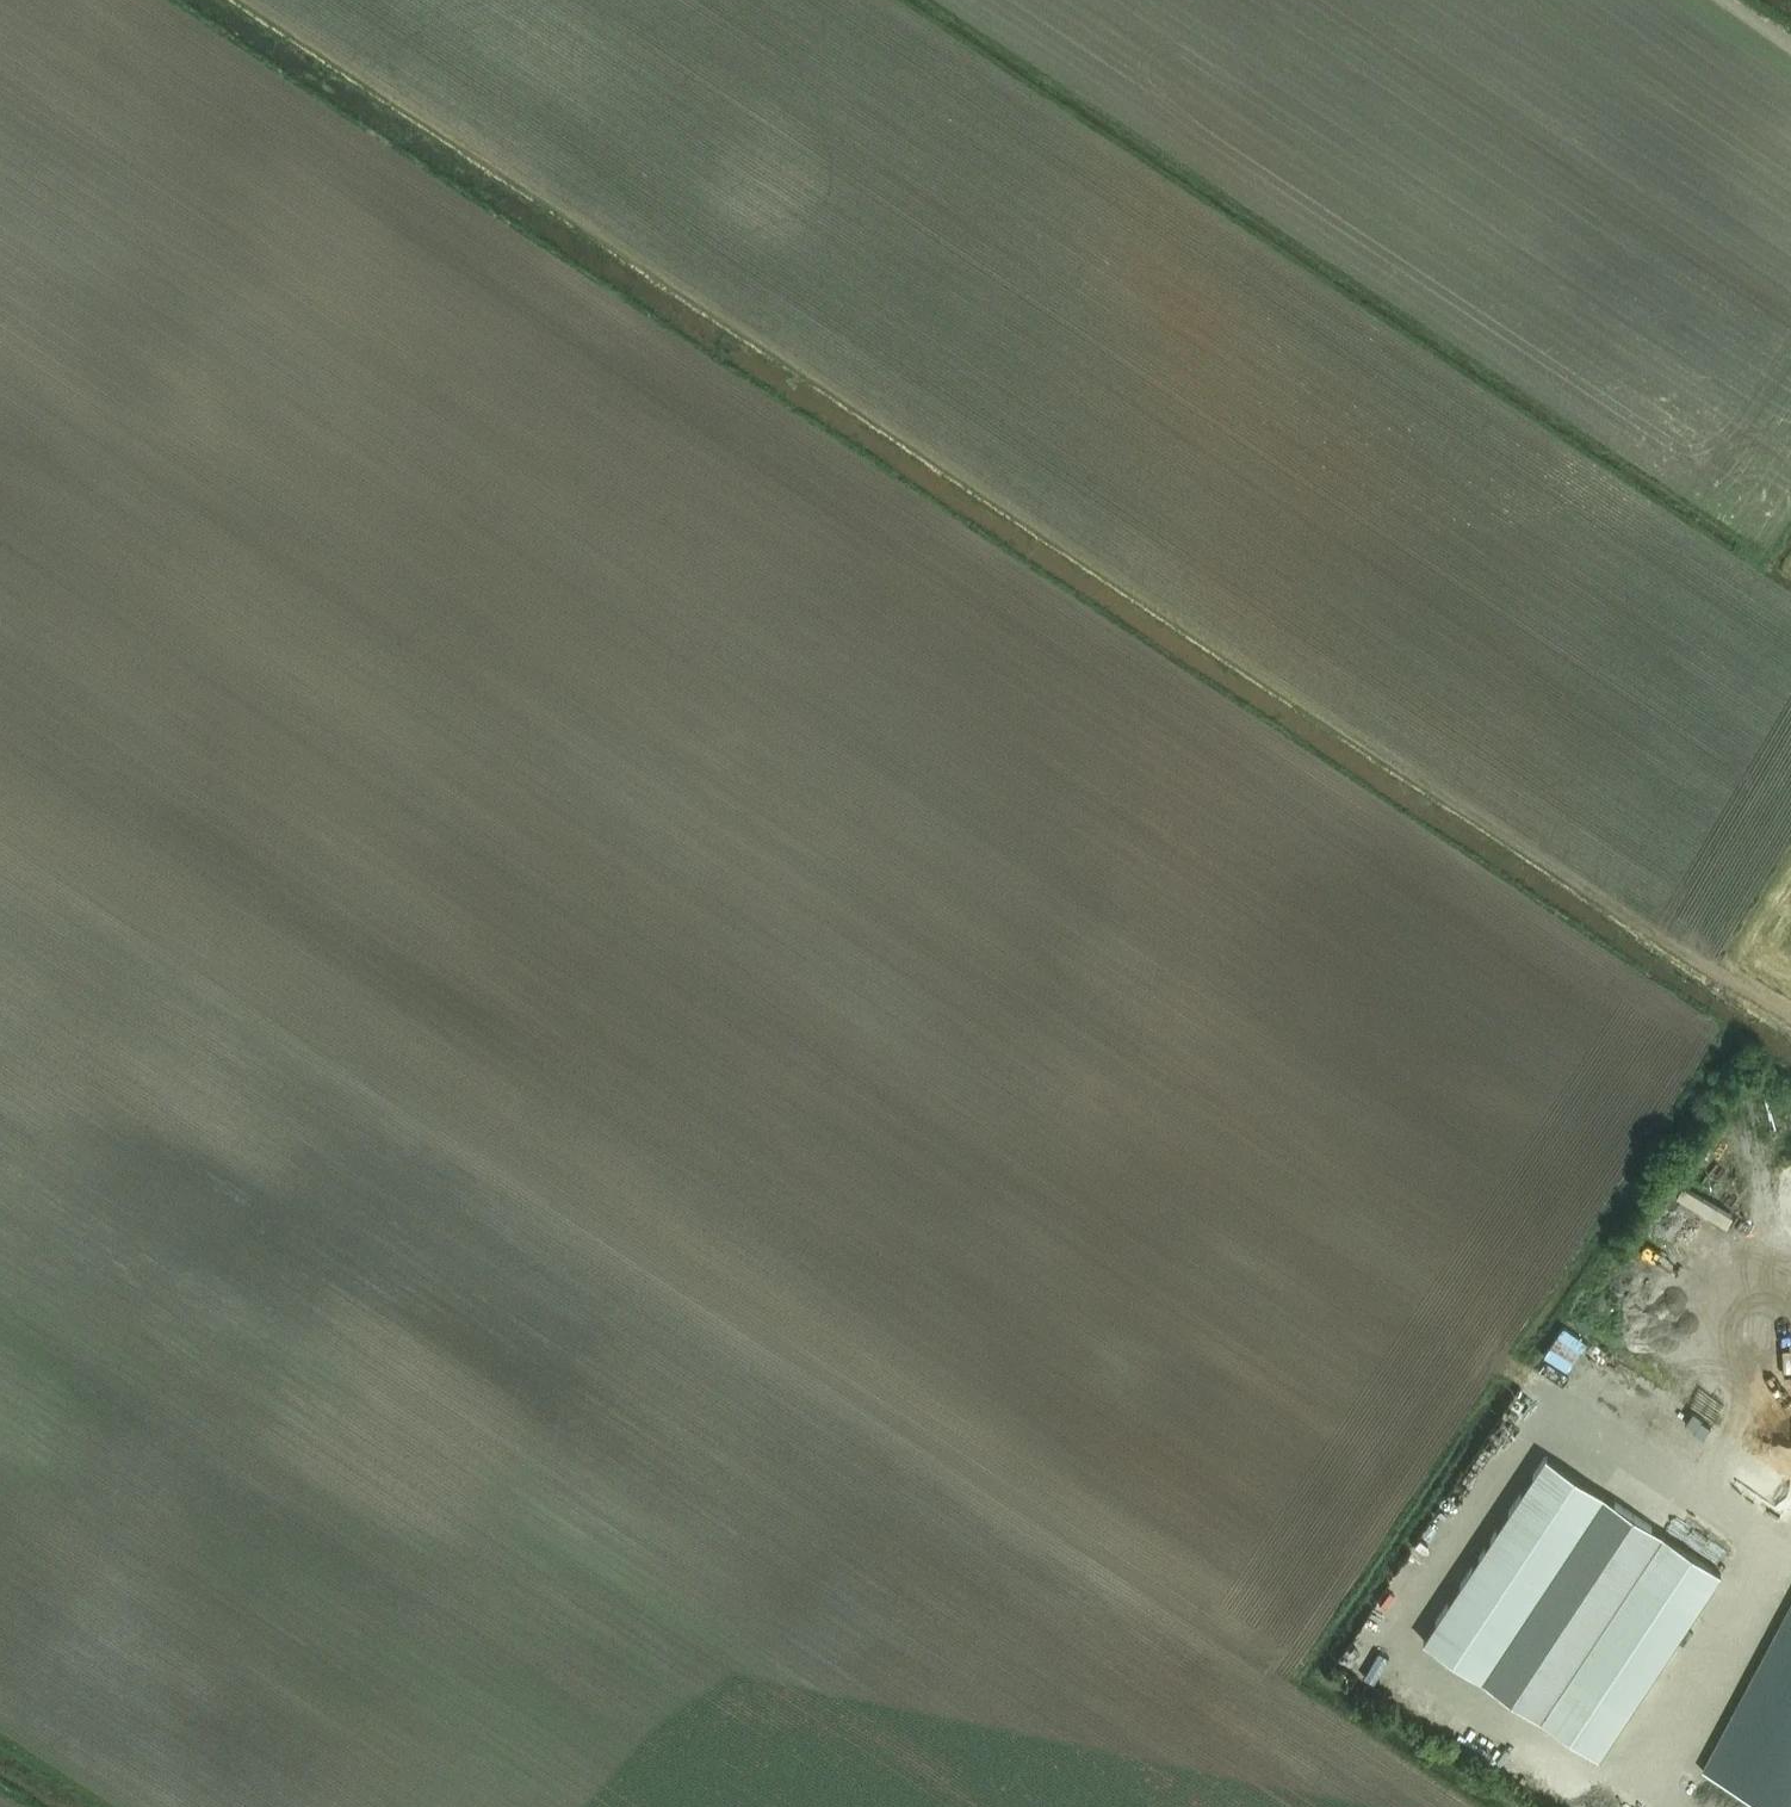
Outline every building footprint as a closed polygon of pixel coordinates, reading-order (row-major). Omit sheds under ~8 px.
[(1564,1320),(1534,1370),(1562,1387),(1592,1337),(1564,1320)] [(1599,1758),(1722,1573),(1545,1456),(1423,1641),(1599,1758)] [(1790,1609),(1782,1622),(1790,1627),(1790,1610),(1790,1609)] [(1782,1622),(1775,1636),(1790,1644),(1790,1627),(1782,1622)] [(1775,1636),(1768,1649),(1790,1662),(1790,1644),(1775,1636)] [(1768,1649),(1761,1663),(1790,1679),(1790,1662),(1768,1649)] [(1761,1663),(1753,1677),(1786,1694),(1790,1684),(1790,1679),(1761,1663)] [(1786,1694),(1753,1677),(1746,1690),(1778,1707),(1786,1694)] [(1735,1789),(1769,1806),(1790,1806),(1790,1684),(1786,1694),(1778,1707),(1771,1721),(1764,1735),(1757,1748),(1750,1762),(1742,1775),(1735,1789)] [(1778,1707),(1746,1690),(1739,1704),(1771,1721),(1778,1707)] [(1771,1721),(1739,1704),(1732,1717),(1764,1735),(1771,1721)] [(1764,1735),(1732,1717),(1724,1731),(1757,1748),(1764,1735)] [(1757,1748),(1724,1731),(1717,1744),(1750,1762),(1757,1748)] [(1750,1762),(1717,1744),(1710,1758),(1742,1775),(1750,1762)] [(1703,1772),(1735,1789),(1742,1775),(1710,1758),(1703,1772)]
